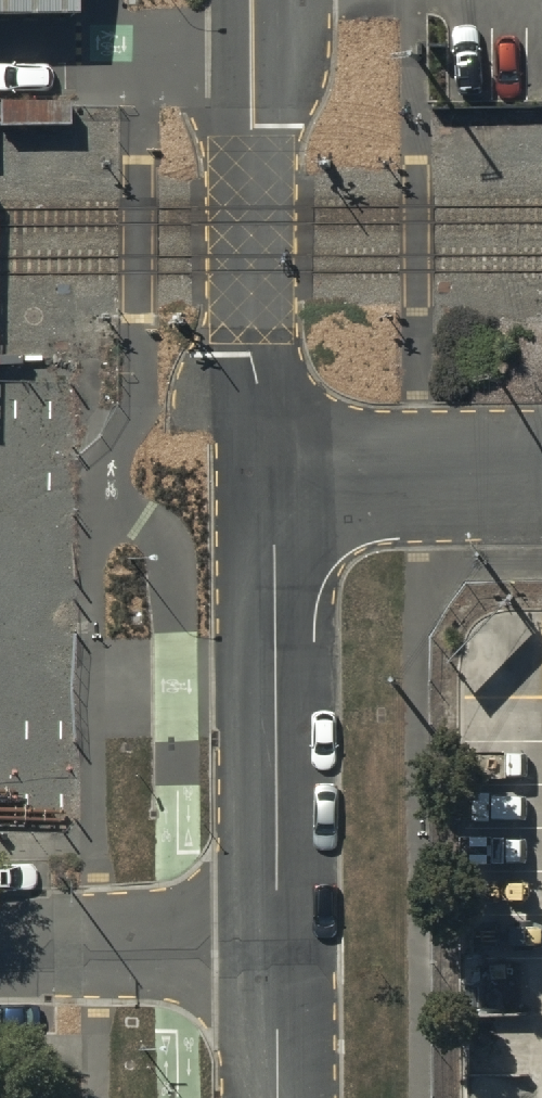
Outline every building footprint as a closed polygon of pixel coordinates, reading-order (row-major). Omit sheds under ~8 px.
[(80,16),(80,0),(0,0),(0,17),(80,16)] [(0,386),(0,593),(45,593),(44,386),(0,386)]
